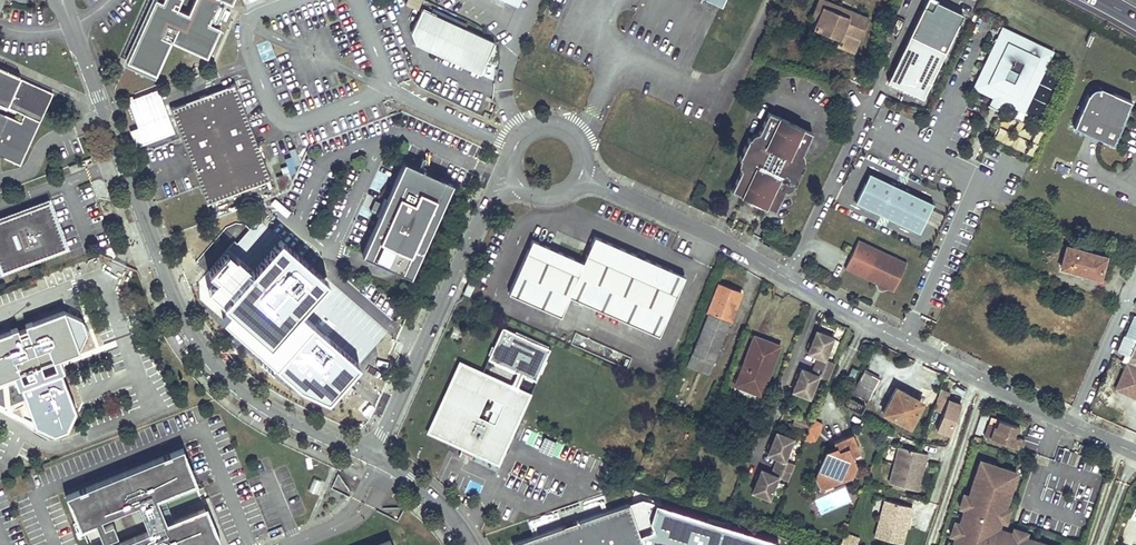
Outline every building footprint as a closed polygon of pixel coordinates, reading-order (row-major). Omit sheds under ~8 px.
[(153,5),(127,61),(157,74),(172,40),(208,57),(221,27),(210,22),(212,19),(217,21),(224,4),(219,2),(220,0),(164,0),(163,1),(161,0),(155,0),(153,5)] [(421,0),(406,0),(404,4),(417,10),(421,0)] [(827,0),(818,0),(811,17),(817,20),(822,6),(849,16),(851,10),(827,0)] [(910,38),(945,55),(964,17),(931,0),(929,0),(910,38)] [(817,20),(813,28),(840,39),(836,46),(854,53),(869,17),(851,10),(849,16),(822,6),(817,20)] [(494,43),(430,12),(415,42),(479,72),(494,43)] [(992,97),(990,100),(1000,106),(1002,102),(1022,112),(1052,51),(1002,26),(972,87),(992,97)] [(887,84),(922,101),(945,55),(910,38),(887,84)] [(22,115),(18,122),(0,114),(0,157),(20,166),(52,93),(5,73),(3,77),(0,76),(0,105),(22,115)] [(1098,93),(1099,88),(1096,88),(1093,88),(1090,90),(1088,92),(1086,95),(1072,128),(1112,145),(1131,102),(1112,94),(1112,95),(1098,93)] [(238,90),(173,113),(208,210),(273,186),(238,90)] [(812,133),(768,113),(754,143),(750,141),(740,160),(745,163),(731,191),(741,195),(775,212),(789,183),(794,186),(804,166),(798,163),(812,133)] [(90,159),(79,163),(80,168),(86,166),(92,164),(90,159)] [(429,228),(451,182),(403,159),(385,197),(377,214),(360,252),(408,274),(429,228)] [(869,173),(856,201),(918,231),(932,204),(869,173)] [(377,214),(385,197),(382,196),(374,213),(377,214)] [(2,271),(66,248),(49,201),(20,211),(22,215),(14,218),(13,214),(0,219),(0,267),(2,271)] [(276,366),(306,392),(314,382),(311,379),(324,365),(327,368),(336,359),(306,332),(305,333),(269,301),(274,296),(297,269),(237,216),(216,239),(209,248),(244,279),(216,311),(277,365),(276,366)] [(1032,223),(1024,220),(1020,236),(1028,238),(1032,223)] [(197,237),(209,248),(216,239),(205,229),(197,237)] [(584,264),(533,242),(509,294),(561,317),(570,297),(657,335),(684,276),(596,238),(584,264)] [(887,288),(893,291),(907,262),(858,239),(844,267),(875,282),(875,283),(878,286),(882,288),(886,288),(887,288)] [(1105,256),(1066,246),(1060,267),(1100,277),(1105,256)] [(460,293),(467,296),(474,280),(468,277),(460,293)] [(691,352),(713,361),(741,293),(731,289),(718,284),(691,352)] [(0,336),(0,379),(13,374),(18,387),(21,386),(36,424),(54,432),(67,427),(75,409),(61,371),(56,358),(59,357),(79,349),(87,332),(82,319),(63,311),(32,323),(31,322),(27,324),(28,328),(19,331),(17,327),(12,330),(12,331),(0,336)] [(550,351),(504,330),(490,362),(517,374),(524,377),(536,382),(550,351)] [(825,333),(817,330),(808,352),(818,356),(815,364),(832,370),(835,362),(825,358),(833,336),(825,333)] [(1135,342),(1135,340),(1124,335),(1117,352),(1130,357),(1135,342)] [(754,336),(735,384),(757,393),(763,377),(766,378),(778,346),(766,341),(754,336)] [(713,361),(691,352),(687,365),(709,373),(713,361)] [(56,358),(61,371),(64,370),(59,357),(56,358)] [(457,361),(425,432),(459,447),(455,456),(457,456),(461,448),(496,463),(527,393),(519,389),(524,377),(517,374),(512,386),(457,361)] [(1117,389),(1131,395),(1135,397),(1135,367),(1128,363),(1117,389)] [(832,370),(815,364),(812,372),(802,367),(793,389),(809,396),(818,375),(829,379),(832,370)] [(324,365),(311,379),(314,382),(327,368),(324,365)] [(852,391),(868,400),(879,378),(863,371),(852,391)] [(763,377),(757,393),(760,394),(766,378),(763,377)] [(883,412),(909,426),(921,404),(904,394),(905,392),(895,387),(883,412)] [(950,433),(961,404),(947,399),(949,392),(941,388),(933,409),(942,413),(936,429),(950,433)] [(904,394),(921,404),(922,401),(905,392),(904,394)] [(847,396),(843,404),(855,409),(854,412),(860,415),(862,413),(866,405),(849,397),(847,396)] [(809,429),(812,420),(795,414),(792,422),(809,429)] [(1016,425),(1000,420),(998,426),(989,423),(985,436),(1022,448),(1025,439),(1017,436),(1013,435),(1016,425)] [(824,425),(815,421),(806,441),(815,445),(824,425)] [(793,437),(776,431),(768,453),(778,457),(775,465),(792,471),(795,463),(785,459),(793,437)] [(832,484),(851,476),(850,472),(853,471),(856,465),(852,455),(860,452),(852,433),(833,442),(835,446),(837,450),(828,454),(824,465),(832,484)] [(65,490),(79,527),(93,521),(101,541),(89,544),(206,544),(221,539),(206,499),(166,515),(156,489),(196,473),(184,441),(65,490)] [(837,450),(835,446),(825,450),(815,476),(821,489),(832,484),(824,465),(828,454),(837,450)] [(899,447),(889,482),(913,488),(919,463),(923,464),(926,454),(899,447)] [(987,462),(981,460),(976,473),(982,475),(987,462)] [(987,462),(982,475),(976,473),(969,495),(965,509),(960,523),(956,536),(954,542),(953,544),(1048,544),(1049,544),(1026,537),(1013,532),(999,528),(1002,520),(1006,507),(1013,485),(1007,484),(1012,470),(987,462)] [(919,463),(913,488),(917,489),(923,464),(919,463)] [(792,471),(775,465),(772,473),(761,469),(753,491),(769,497),(778,476),(788,480),(792,471)] [(1012,470),(1007,484),(1013,485),(1017,472),(1012,470)] [(679,474),(669,471),(665,482),(675,486),(679,474)] [(310,489),(321,492),(324,482),(313,479),(310,489)] [(749,493),(752,481),(745,479),(742,491),(749,493)] [(845,486),(814,499),(821,514),(851,501),(845,486)] [(969,495),(964,494),(960,507),(965,509),(969,495)] [(884,502),(875,537),(897,543),(904,518),(908,518),(911,509),(884,502)] [(511,544),(642,544),(628,503),(511,543),(511,544)] [(1006,507),(1002,520),(1006,522),(1011,509),(1006,507)] [(904,518),(897,543),(901,544),(908,518),(904,518)] [(960,523),(955,522),(951,535),(956,536),(960,523)] [(1014,527),(1013,532),(1026,537),(1028,532),(1014,527)] [(846,534),(842,544),(858,544),(860,539),(846,534)]
